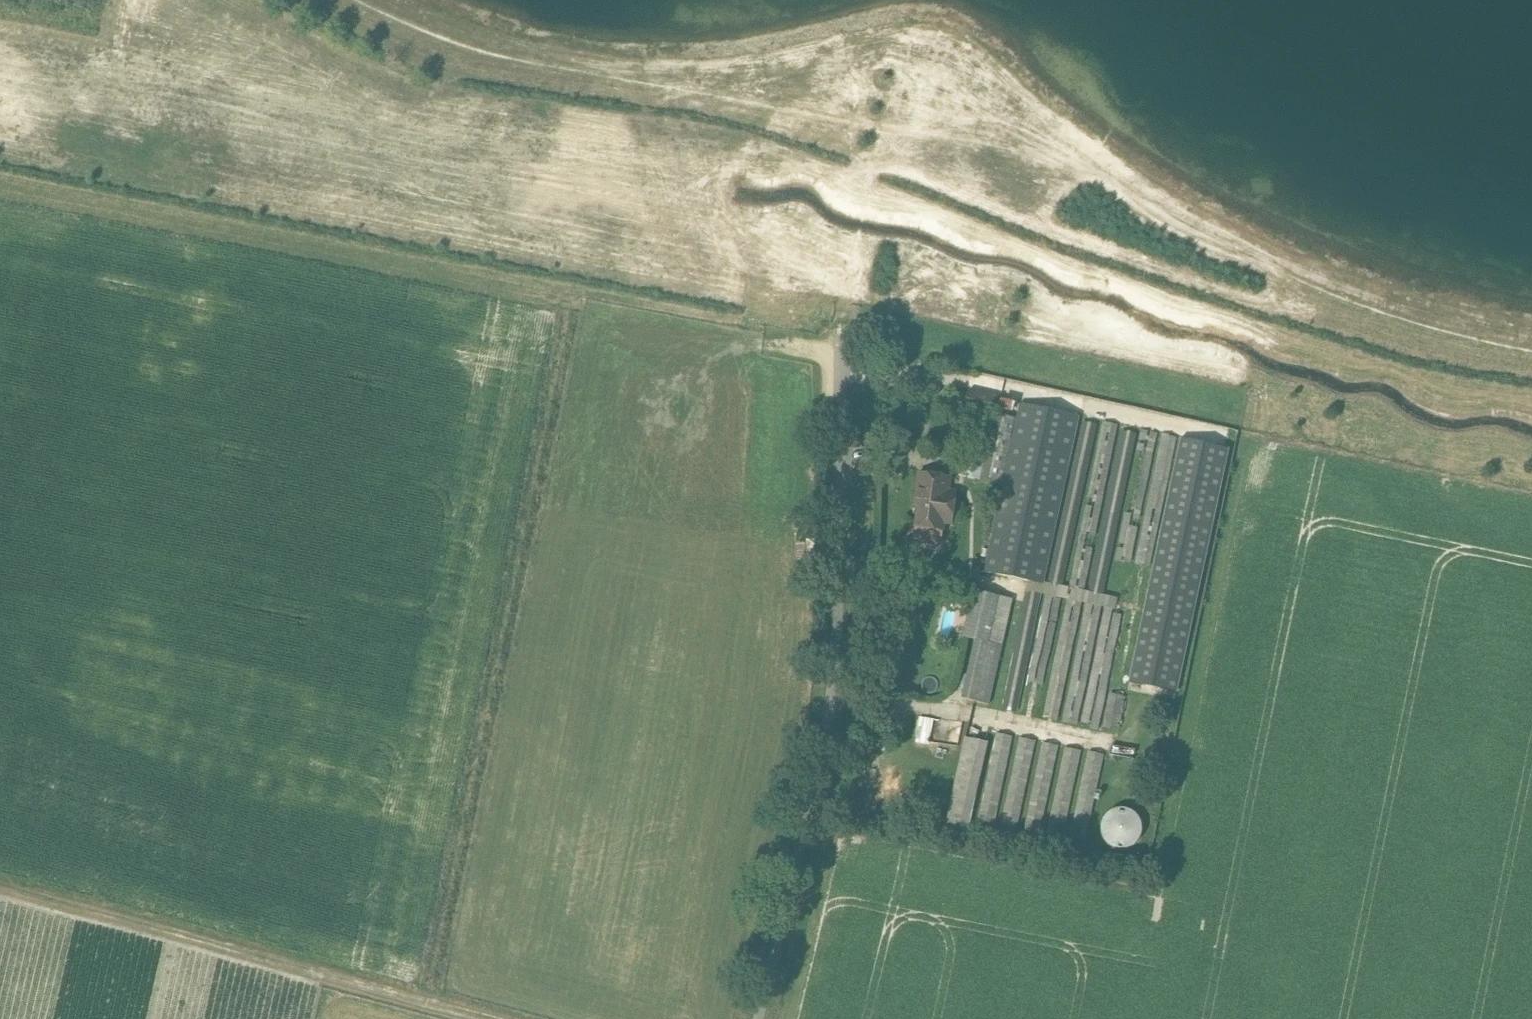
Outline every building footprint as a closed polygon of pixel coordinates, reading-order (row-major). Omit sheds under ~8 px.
[(997,415),(1002,396),(971,389),(965,408),(997,415)] [(984,572),(1044,584),(1079,415),(1019,402),(987,556),(984,572)] [(1142,614),(1143,602),(1177,435),(1162,432),(1128,599),(1124,599),(1158,432),(1141,428),(1108,595),(1104,594),(1138,429),(1122,425),(1088,591),(1085,590),(1117,424),(1102,421),(1069,586),(1064,586),(1097,420),(1082,416),(1048,586),(1029,582),(1028,589),(1026,589),(1002,707),(1018,711),(1041,593),(1045,595),(1020,711),(1037,715),(1061,597),(1067,598),(1042,716),(1058,720),(1082,602),(1085,603),(1062,721),(1078,724),(1101,607),(1104,608),(1080,726),(1098,730),(1122,610),(1124,611),(1101,731),(1119,734),(1142,614)] [(1230,448),(1183,438),(1130,682),(1177,692),(1230,448)] [(949,495),(951,476),(921,473),(914,531),(944,535),(945,523),(954,524),(957,496),(949,495)] [(976,570),(984,572),(987,556),(979,554),(976,570)] [(973,603),(975,590),(963,587),(960,600),(973,603)] [(991,705),(1013,599),(975,590),(973,603),(965,637),(988,642),(975,702),(991,705)] [(979,820),(994,824),(1012,737),(996,733),(979,820)] [(988,741),(965,736),(946,823),(969,829),(988,741)] [(1002,824),(1018,827),(1035,740),(1018,737),(1002,824)] [(1024,829),(1041,833),(1058,746),(1041,743),(1024,829)] [(1046,835),(1062,839),(1081,751),(1064,748),(1046,835)] [(1070,839),(1086,842),(1104,755),(1087,752),(1070,839)] [(1104,821),(1102,829),(1104,837),(1108,843),(1115,848),(1122,849),(1130,848),(1137,843),(1141,837),(1143,829),(1141,821),(1137,815),(1130,810),(1122,809),(1115,810),(1108,815),(1104,821)]
